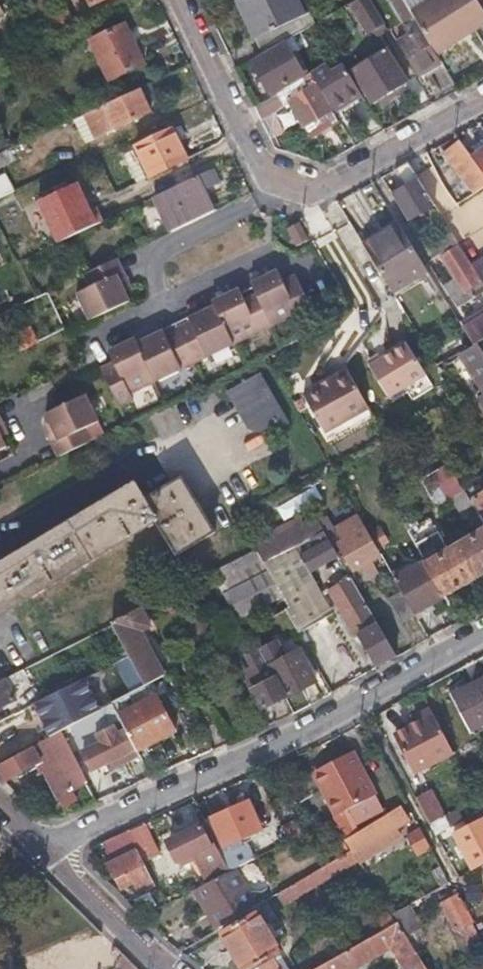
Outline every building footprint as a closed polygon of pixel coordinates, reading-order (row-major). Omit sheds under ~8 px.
[(299,16),(301,15),(294,0),(237,0),(234,1),(261,54),(303,31),(297,17),(299,16)] [(301,15),(308,12),(302,0),(294,0),(301,15)] [(348,6),(367,37),(387,24),(372,0),(357,0),(348,6)] [(407,9),(416,24),(419,29),(430,47),(433,52),(482,23),(482,10),(477,0),(424,0),(407,9)] [(403,2),(398,5),(394,7),(407,29),(416,24),(407,9),(403,2)] [(109,80),(126,71),(142,63),(123,24),(90,41),(109,80)] [(433,52),(430,47),(419,29),(396,43),(417,78),(440,64),(433,52)] [(269,95),(285,85),(302,76),(285,44),(251,64),(269,95)] [(378,102),(390,95),(402,88),(407,85),(385,50),(352,70),(373,104),(378,102)] [(309,74),(313,81),(315,83),(327,76),(321,67),(309,74)] [(350,73),(336,81),(322,89),(334,109),(362,93),(350,73)] [(280,100),(313,81),(309,74),(276,94),(280,100)] [(305,126),(309,124),(313,121),(320,132),(329,127),(322,116),(331,111),(316,85),(289,101),(305,126)] [(93,109),(98,121),(104,132),(149,111),(138,88),(93,109)] [(390,95),(378,102),(381,107),(405,93),(402,88),(390,95)] [(269,138),(276,135),(283,131),(272,110),(282,104),(280,100),(276,94),(254,107),(269,138)] [(135,145),(142,160),(149,175),(187,157),(172,127),(135,145)] [(472,144),(475,151),(482,146),(479,140),(472,144)] [(472,195),(482,187),(482,176),(469,155),(460,141),(443,152),(472,195)] [(482,176),(482,146),(475,151),(469,155),(482,176)] [(402,183),(395,187),(389,190),(406,221),(432,206),(406,162),(394,169),(402,183)] [(170,231),(192,221),(214,211),(206,196),(203,189),(218,181),(211,168),(153,196),(170,231)] [(203,189),(206,196),(210,194),(221,188),(218,181),(203,189)] [(41,197),(56,243),(103,227),(87,182),(41,197)] [(206,196),(214,211),(217,209),(210,194),(206,196)] [(393,217),(357,238),(361,245),(396,223),(393,217)] [(306,239),(297,222),(285,228),(295,246),(306,239)] [(388,291),(406,281),(424,271),(396,223),(361,245),(388,291)] [(442,292),(447,301),(452,310),(472,299),(469,293),(475,290),(478,296),(481,294),(466,266),(457,251),(439,261),(453,286),(442,292)] [(33,269),(39,266),(44,263),(39,253),(28,259),(33,269)] [(466,266),(481,294),(482,297),(482,256),(466,266)] [(115,274),(122,271),(116,258),(109,261),(115,274)] [(109,261),(83,274),(89,287),(75,294),(88,321),(128,302),(123,293),(120,286),(127,282),(122,271),(115,274),(109,261)] [(246,282),(249,286),(277,273),(274,268),(246,282)] [(133,342),(107,355),(110,362),(98,368),(116,407),(131,400),(128,393),(295,313),(299,319),(312,312),(293,273),(280,280),(277,273),(249,286),(253,293),(241,299),(238,292),(211,305),(184,317),(189,326),(164,338),(160,329),(133,342)] [(120,286),(123,293),(131,289),(127,282),(120,286)] [(208,300),(211,305),(238,292),(235,287),(208,300)] [(482,341),(482,316),(458,330),(464,339),(469,349),(471,348),(482,341)] [(184,317),(160,329),(164,338),(189,326),(184,317)] [(105,350),(107,355),(133,342),(131,338),(105,350)] [(464,339),(427,359),(432,367),(435,365),(437,368),(454,358),(469,349),(464,339)] [(482,364),(482,341),(471,348),(482,364)] [(402,343),(367,363),(385,396),(420,375),(402,343)] [(471,348),(469,349),(454,358),(482,398),(482,364),(471,348)] [(319,381),(303,390),(324,428),(365,405),(344,368),(329,376),(330,379),(321,384),(319,381)] [(249,422),(254,425),(259,427),(270,420),(274,428),(288,419),(258,371),(226,389),(230,397),(233,395),(249,422)] [(83,394),(43,413),(43,414),(48,423),(51,430),(45,433),(50,444),(56,441),(62,452),(88,439),(82,427),(96,420),(83,394)] [(45,433),(51,430),(48,423),(42,426),(45,433)] [(62,452),(56,441),(50,444),(56,455),(62,452)] [(447,464),(455,477),(467,470),(460,456),(447,464)] [(30,546),(0,564),(0,615),(156,522),(175,556),(213,533),(181,477),(143,500),(134,483),(30,546)] [(473,498),(482,514),(482,493),(473,498)] [(255,554),(262,566),(325,531),(333,545),(336,543),(351,570),(361,566),(366,575),(377,569),(372,559),(382,554),(377,547),(371,535),(367,527),(357,532),(352,524),(338,531),(330,517),(309,529),(305,527),(255,554)] [(362,518),(352,524),(357,532),(367,527),(365,523),(362,518)] [(382,529),(371,535),(377,547),(388,540),(382,529)] [(425,563),(443,597),(482,574),(482,529),(448,550),(438,532),(415,544),(424,561),(425,563)] [(286,610),(297,630),(303,642),(309,639),(303,628),(332,612),(309,570),(338,555),(333,545),(325,531),(262,566),(285,608),(286,610)] [(285,608),(262,566),(255,554),(253,550),(208,573),(233,621),(216,630),(220,643),(285,608)] [(443,597),(425,563),(424,561),(400,575),(397,570),(392,573),(402,593),(413,614),(443,597)] [(363,643),(366,648),(368,653),(364,656),(368,663),(373,659),(375,664),(393,654),(357,588),(337,599),(361,645),(363,643)] [(408,639),(422,631),(416,619),(413,614),(402,593),(388,602),(408,639)] [(110,622),(127,654),(137,672),(144,685),(162,675),(139,631),(147,627),(137,607),(110,622)] [(278,640),(297,630),(286,610),(267,620),(278,640)] [(100,627),(118,659),(127,654),(110,622),(100,627)] [(283,696),(299,688),(314,680),(297,650),(273,663),(270,659),(265,662),(266,664),(272,676),(283,696)] [(266,664),(240,678),(246,690),(250,688),(272,676),(266,664)] [(12,697),(6,686),(24,676),(20,668),(0,679),(0,704),(12,697)] [(261,708),(283,696),(272,676),(250,688),(261,708)] [(82,677),(34,701),(50,735),(57,731),(66,726),(82,718),(91,713),(97,710),(82,677)] [(482,722),(482,680),(451,697),(468,730),(482,722)] [(153,696),(117,715),(135,750),(171,732),(153,696)] [(97,710),(91,713),(82,718),(95,744),(80,752),(90,770),(105,762),(109,769),(137,754),(135,750),(117,715),(110,703),(97,710)] [(415,711),(418,716),(420,720),(394,734),(405,754),(410,764),(414,772),(452,752),(427,705),(415,711)] [(66,726),(80,752),(95,744),(82,718),(66,726)] [(4,782),(39,762),(52,755),(72,794),(86,787),(57,731),(50,735),(0,762),(0,775),(4,782)] [(353,752),(326,767),(347,810),(376,793),(353,752)] [(405,766),(410,764),(405,754),(400,756),(405,766)] [(60,800),(72,794),(52,755),(39,762),(60,800)] [(347,810),(326,767),(319,771),(327,784),(319,789),(335,816),(347,810)] [(313,774),(319,789),(327,784),(319,771),(313,774)] [(413,795),(423,790),(426,788),(421,779),(408,785),(413,795)] [(429,800),(423,790),(413,795),(418,805),(429,800)] [(205,823),(227,871),(233,868),(238,866),(227,843),(258,829),(245,802),(204,820),(205,823)] [(359,830),(347,810),(335,816),(331,818),(355,854),(407,820),(399,806),(359,830)] [(433,833),(440,829),(447,825),(446,823),(454,819),(449,811),(427,822),(433,833)] [(482,863),(482,820),(482,818),(450,834),(470,869),(482,863)] [(227,871),(205,823),(181,834),(182,835),(184,839),(171,846),(168,847),(178,866),(193,858),(205,883),(227,871)] [(419,829),(412,833),(405,837),(414,855),(429,847),(419,829)] [(113,860),(136,849),(127,831),(104,841),(113,860)] [(169,841),(171,846),(184,839),(182,835),(169,841)] [(107,864),(114,879),(122,875),(125,880),(126,883),(132,880),(136,888),(151,881),(136,849),(113,860),(107,864)] [(349,849),(312,871),(275,893),(282,903),(356,860),(349,849)] [(233,868),(227,871),(205,883),(193,889),(202,903),(208,912),(218,927),(254,905),(233,868)] [(440,868),(427,875),(414,882),(421,894),(437,886),(438,888),(448,883),(440,868)] [(122,875),(114,879),(116,884),(125,880),(122,875)] [(457,896),(448,901),(440,906),(454,932),(456,931),(464,945),(479,937),(457,896)] [(203,914),(208,912),(202,903),(197,906),(203,914)] [(397,924),(409,916),(403,906),(389,913),(395,922),(397,924)] [(260,961),(276,951),(255,912),(220,932),(242,968),(245,968),(260,961)] [(386,912),(375,920),(379,928),(391,921),(386,912)] [(409,916),(397,924),(404,935),(410,931),(417,927),(409,916)] [(388,947),(403,968),(425,968),(404,935),(397,924),(395,922),(312,968),(350,968),(388,947)] [(271,958),(252,968),(278,968),(271,958)]
